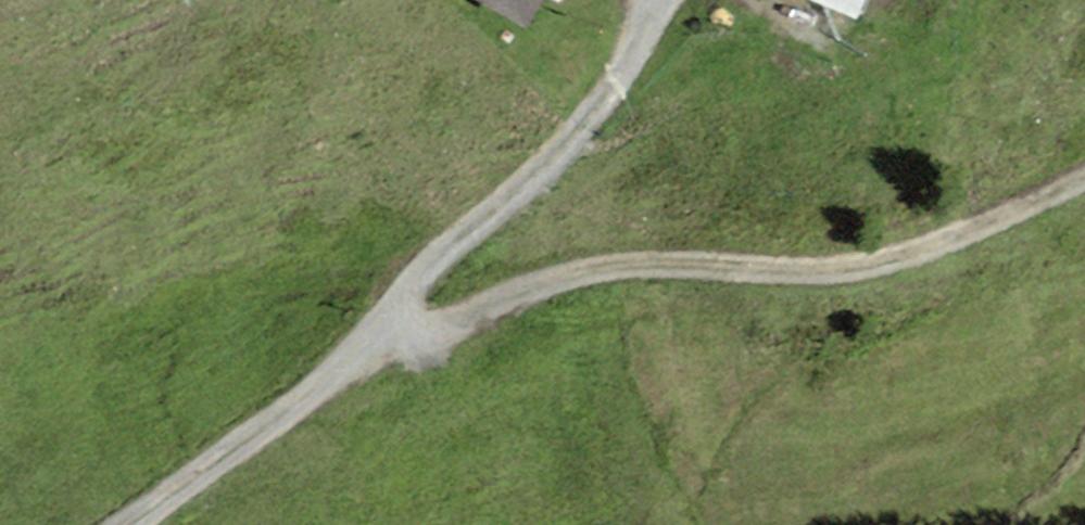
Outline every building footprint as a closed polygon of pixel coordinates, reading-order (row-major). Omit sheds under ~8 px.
[(529,27),(544,0),(481,0),(529,27)] [(861,18),(868,0),(820,0),(861,18)]
